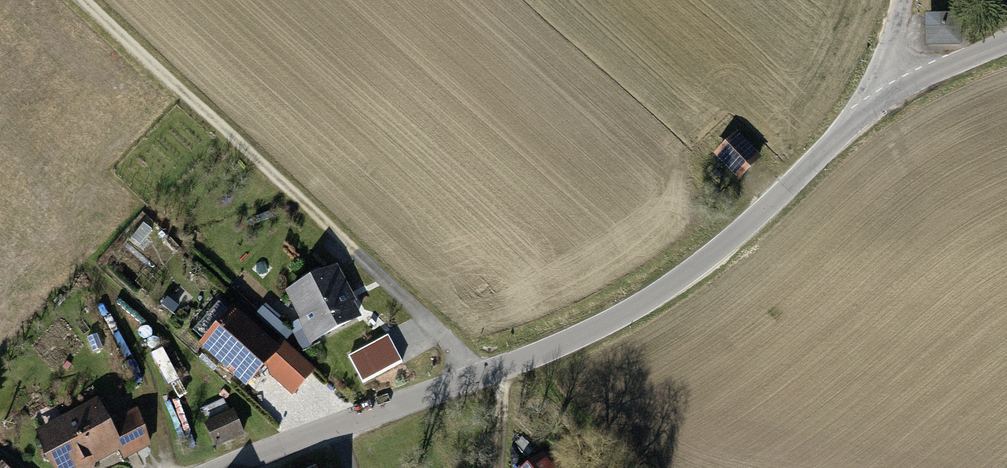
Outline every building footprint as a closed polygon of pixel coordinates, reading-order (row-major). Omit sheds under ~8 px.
[(964,16),(927,16),(927,46),(964,46),(964,16)] [(763,161),(738,135),(715,158),(740,183),(763,161)] [(338,270),(287,294),(312,347),(363,323),(338,270)] [(277,348),(234,310),(200,349),(251,393),(268,373),(295,396),(317,371),(283,341),(277,348)] [(392,333),(352,353),(364,378),(404,359),(392,333)] [(38,431),(57,467),(92,467),(116,456),(120,465),(153,449),(135,413),(109,426),(97,401),(38,431)] [(234,413),(204,425),(215,451),(245,439),(234,413)] [(542,459),(530,467),(549,467),(542,459)]
